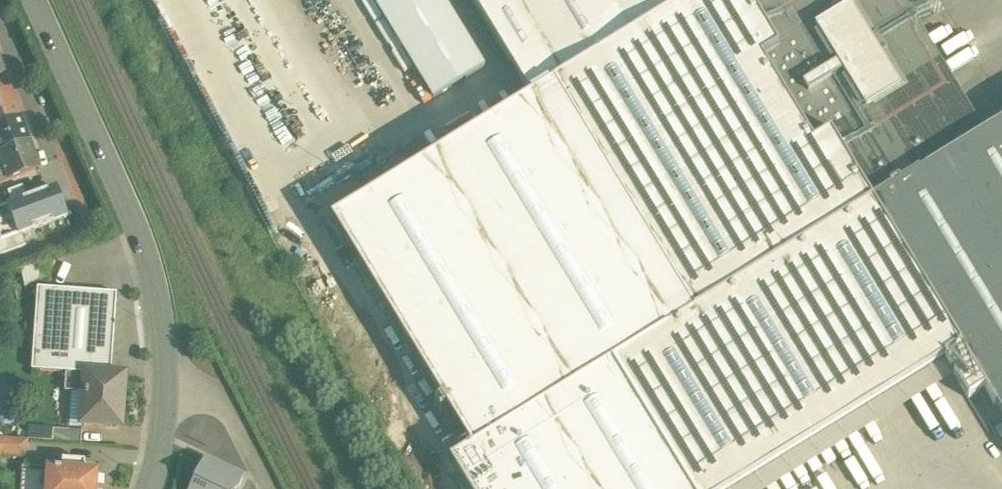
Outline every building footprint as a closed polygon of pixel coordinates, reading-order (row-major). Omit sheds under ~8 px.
[(260,0),(222,0),(339,185),(366,168),(260,0)] [(433,98),(485,67),(444,0),(373,0),(433,98)] [(533,96),(563,78),(690,0),(474,0),(533,96)] [(563,78),(707,313),(877,209),(830,133),(814,143),(762,59),(779,49),(749,0),(690,0),(563,78)] [(894,0),(749,0),(779,49),(762,59),(814,143),(830,133),(877,209),(986,384),(1001,411),(1001,121),(978,136),(894,0)] [(0,95),(0,125),(21,117),(12,91),(0,95)] [(0,125),(0,153),(30,141),(21,117),(0,125)] [(0,153),(0,182),(40,167),(30,141),(0,153)] [(63,179),(47,185),(57,211),(73,206),(63,179)] [(12,204),(30,197),(25,185),(7,192),(12,204)] [(986,384),(877,209),(707,313),(626,364),(704,488),(723,488),(939,354),(965,396),(986,384)] [(118,294),(39,289),(33,371),(67,373),(87,374),(112,376),(118,294)] [(112,376),(87,374),(67,373),(66,392),(85,393),(83,424),(121,427),(125,376),(112,376)] [(82,432),(54,430),(54,442),(82,444),(82,432)] [(0,439),(0,456),(28,458),(30,441),(0,439)] [(63,461),(62,471),(49,470),(48,488),(98,488),(99,474),(86,473),(86,463),(63,461)] [(206,463),(193,488),(237,488),(237,487),(241,479),(206,463)] [(23,469),(22,488),(48,488),(49,470),(23,469)]
